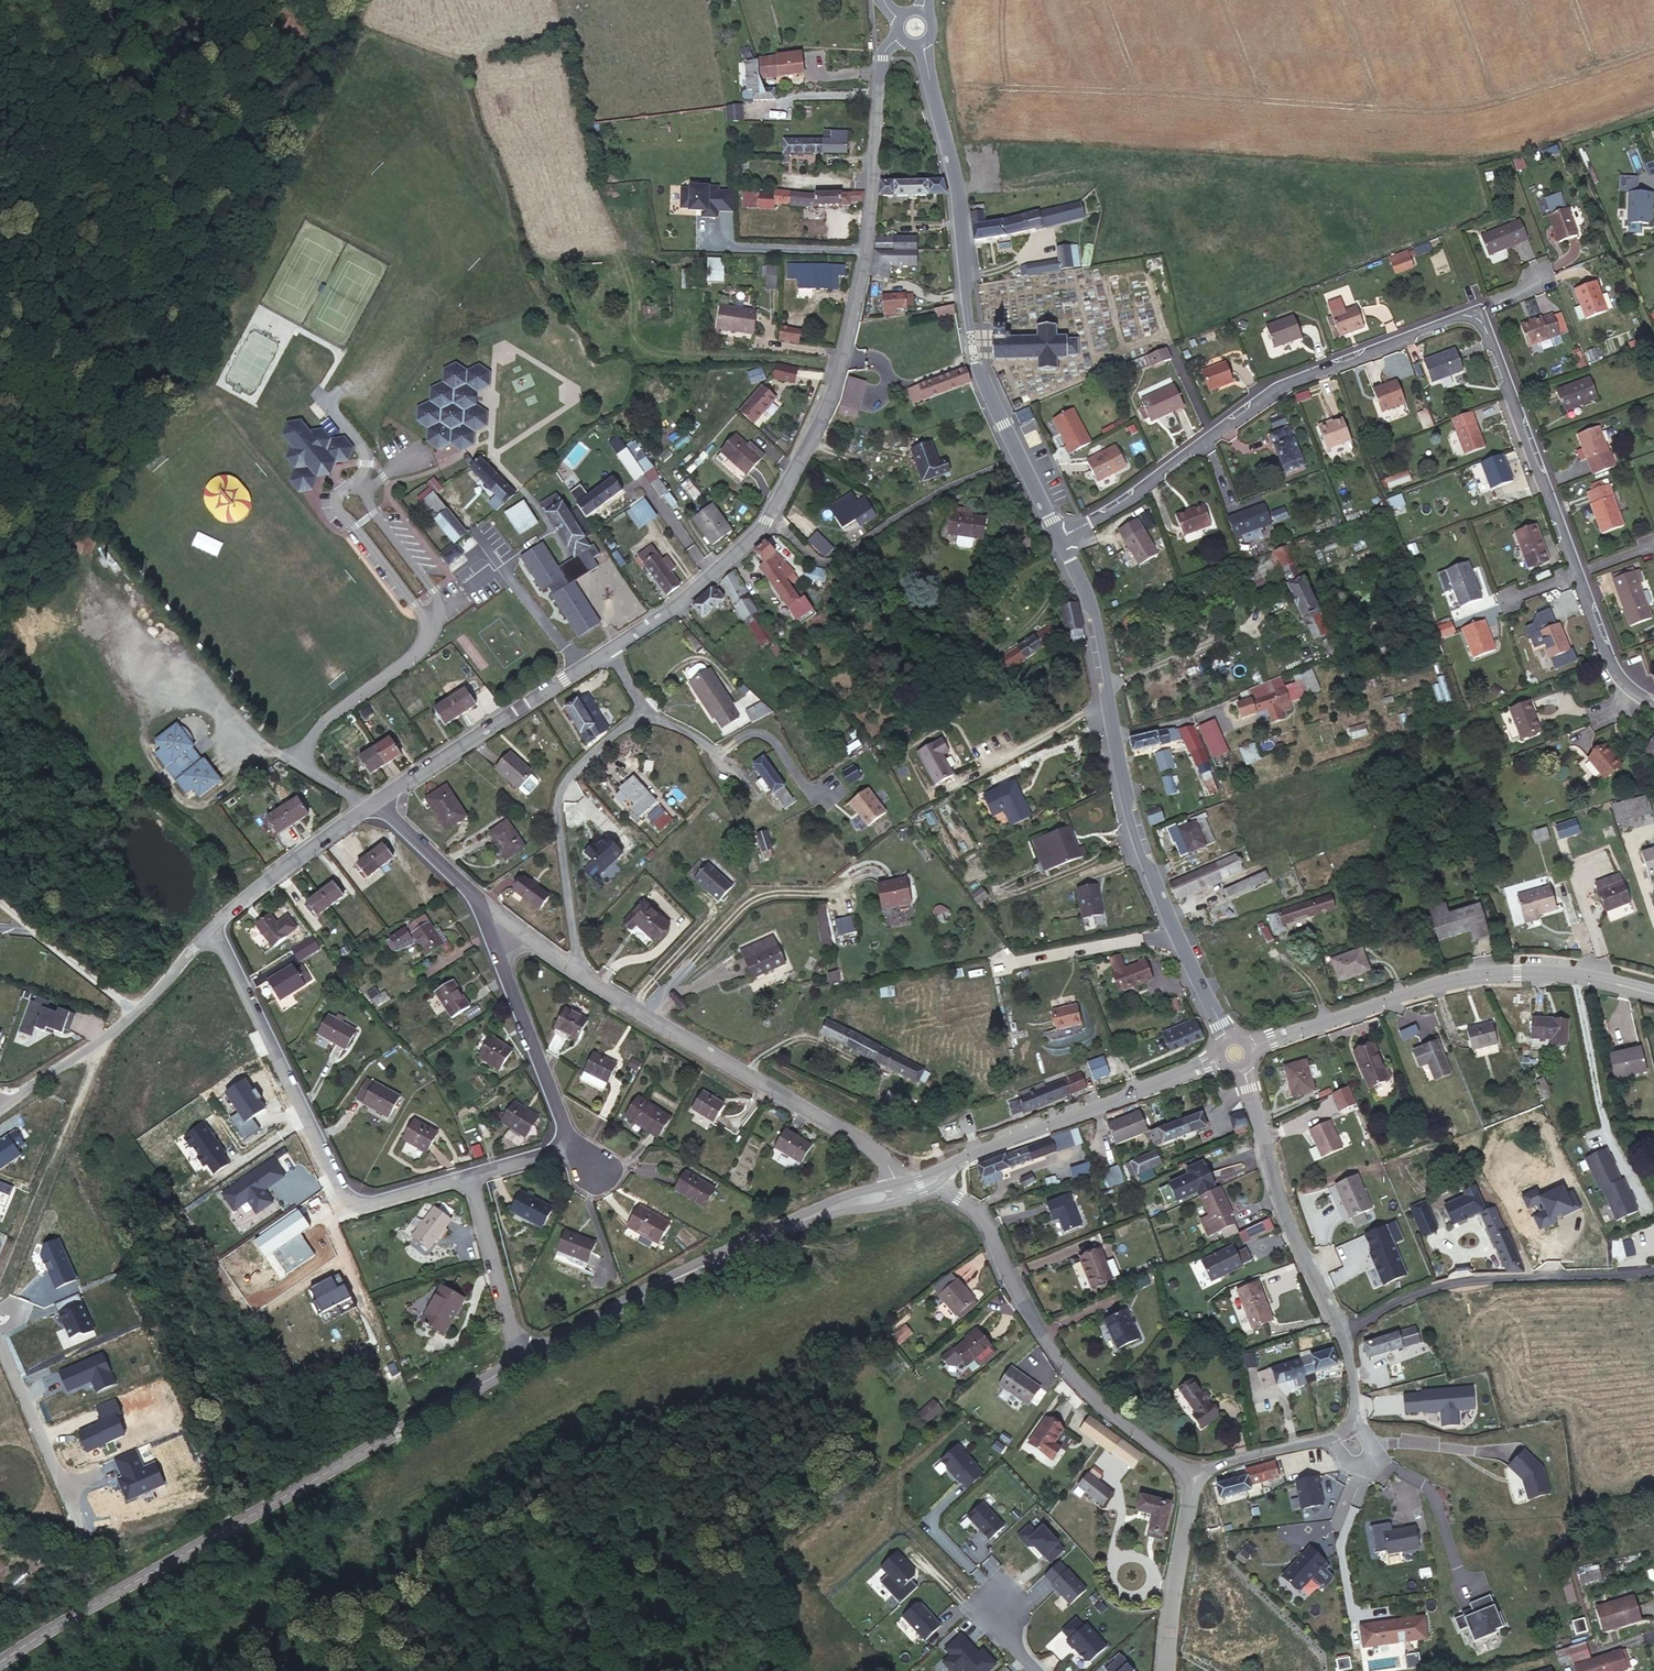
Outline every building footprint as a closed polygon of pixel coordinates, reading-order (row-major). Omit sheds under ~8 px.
[(803,73),(801,52),(777,55),(777,57),(758,59),(760,79),(803,73)] [(764,90),(760,79),(758,61),(746,62),(747,91),(753,90),(754,100),(775,99),(775,90),(764,90)] [(745,101),(754,100),(753,90),(747,91),(745,90),(742,93),(742,98),(745,101)] [(743,121),(741,105),(726,107),(727,122),(743,121)] [(847,154),(847,131),(831,131),(831,134),(823,133),(823,140),(822,140),(822,153),(847,154)] [(822,153),(822,140),(783,140),(783,162),(789,162),(789,153),(822,153)] [(879,196),(947,194),(943,180),(880,182),(879,196)] [(702,217),(718,218),(718,210),(733,211),(732,192),(719,191),(719,187),(690,186),(690,189),(681,189),(681,208),(690,208),(690,211),(702,211),(702,217)] [(862,200),(862,192),(848,192),(848,193),(840,193),(815,193),(815,194),(804,194),(774,191),(774,194),(758,193),(757,208),(774,209),(774,203),(804,206),(849,205),(849,201),(862,200)] [(1628,193),(1627,225),(1653,226),(1653,210),(1653,194),(1628,193)] [(1005,235),(1083,216),(1080,202),(1002,220),(986,223),(982,204),(972,206),(973,214),(970,214),(975,240),(1005,235)] [(1577,235),(1568,208),(1549,215),(1559,241),(1577,235)] [(1520,220),(1481,236),(1488,255),(1520,242),(1519,240),(1527,237),(1520,220)] [(916,250),(916,237),(876,237),(875,249),(916,250)] [(1069,244),(1073,267),(1079,266),(1076,243),(1069,244)] [(1058,258),(1060,270),(1073,267),(1069,244),(1057,246),(1058,258)] [(887,277),(890,264),(916,265),(916,251),(875,251),(870,274),(887,277)] [(1412,266),(1407,251),(1390,257),(1396,272),(1412,266)] [(1038,261),(1040,273),(1060,270),(1058,258),(1038,261)] [(724,281),(724,260),(709,260),(709,281),(724,281)] [(1020,264),(1022,275),(1040,273),(1038,261),(1020,264)] [(766,265),(765,289),(777,289),(778,266),(766,265)] [(813,266),(788,265),(787,278),(798,278),(798,288),(832,289),(833,266),(813,265),(813,266)] [(1608,311),(1597,280),(1574,289),(1586,319),(1608,311)] [(907,308),(905,293),(882,295),(884,316),(896,314),(896,309),(907,308)] [(906,294),(907,307),(914,306),(913,293),(906,294)] [(1339,336),(1364,327),(1356,307),(1343,311),(1339,300),(1328,304),(1332,315),(1339,336)] [(954,305),(935,309),(937,318),(955,313),(954,305)] [(753,334),(756,311),(720,306),(718,326),(736,329),(735,332),(753,334)] [(1520,324),(1528,347),(1560,336),(1553,314),(1542,318),(1542,317),(1520,324)] [(1336,337),(1339,336),(1332,315),(1329,317),(1336,337)] [(1302,337),(1294,316),(1266,327),(1273,347),(1302,337)] [(1079,356),(1078,338),(1067,338),(1067,335),(1057,335),(1057,325),(1036,325),(1037,336),(1005,337),(1005,336),(1006,336),(1007,335),(1007,333),(1006,333),(1006,332),(1005,332),(1004,332),(1003,327),(994,328),(994,361),(1037,359),(1038,370),(1058,370),(1057,360),(1068,359),(1068,356),(1079,356)] [(800,342),(802,330),(781,328),(780,341),(800,342)] [(1645,342),(1643,336),(1635,339),(1637,345),(1645,342)] [(1599,358),(1594,346),(1586,349),(1591,361),(1599,358)] [(1171,359),(1166,348),(1148,355),(1151,362),(1153,366),(1171,359)] [(1464,370),(1455,348),(1423,360),(1431,382),(1464,370)] [(1581,356),(1579,348),(1573,350),(1575,358),(1581,356)] [(1115,369),(1112,356),(1104,358),(1107,372),(1115,369)] [(1153,366),(1151,362),(1141,366),(1142,370),(1153,366)] [(1233,381),(1225,362),(1202,371),(1210,390),(1233,381)] [(463,424),(464,410),(476,405),(476,391),(489,386),(490,372),(479,364),(467,370),(456,363),(443,369),(443,382),(431,388),(430,401),(418,407),(417,421),(428,429),(427,441),(438,449),(450,443),(461,451),(474,445),(474,431),(463,424)] [(790,381),(793,369),(779,366),(772,377),(790,381)] [(970,381),(965,368),(908,390),(913,403),(970,381)] [(1597,399),(1589,378),(1556,389),(1563,408),(1577,403),(1578,405),(1597,399)] [(865,383),(849,379),(841,413),(857,418),(865,383)] [(1372,389),(1381,412),(1405,402),(1397,380),(1372,389)] [(754,423),(776,398),(762,385),(740,411),(754,423)] [(1157,419),(1184,406),(1174,385),(1141,400),(1144,406),(1139,408),(1144,418),(1148,416),(1150,419),(1156,416),(1157,419)] [(487,426),(487,412),(476,405),(464,410),(463,424),(474,431),(487,426)] [(1019,421),(1032,415),(1029,407),(1015,413),(1019,421)] [(1091,442),(1073,408),(1053,419),(1067,444),(1064,446),(1069,454),(1091,442)] [(1419,413),(1422,428),(1432,426),(1428,411),(1419,413)] [(1485,447),(1472,412),(1452,419),(1465,455),(1485,447)] [(1286,423),(1283,414),(1270,420),(1274,428),(1286,423)] [(1342,418),(1319,427),(1327,449),(1350,440),(1342,418)] [(1124,424),(1122,419),(1113,424),(1116,428),(1124,424)] [(348,461),(353,448),(344,438),(331,439),(322,429),(309,431),(301,421),(287,423),(282,436),(290,446),(285,458),(294,469),(290,481),(299,492),(313,490),(318,474),(328,473),(332,463),(348,461)] [(1587,459),(1609,451),(1599,426),(1578,434),(1583,448),(1577,450),(1581,460),(1587,458),(1587,459)] [(1305,466),(1289,427),(1270,435),(1285,473),(1305,466)] [(759,456),(749,446),(736,435),(721,452),(746,475),(762,458),(759,456)] [(627,448),(618,436),(609,442),(618,455),(627,448)] [(923,481),(950,471),(945,459),(938,462),(931,442),(911,449),(923,481)] [(762,453),(751,443),(749,446),(759,456),(762,453)] [(1127,466),(1116,445),(1086,460),(1098,481),(1127,466)] [(643,473),(627,448),(618,455),(617,455),(635,480),(644,474),(643,473)] [(1609,451),(1589,459),(1594,474),(1614,466),(1609,451)] [(1513,481),(1502,454),(1481,462),(1491,489),(1513,481)] [(515,492),(480,457),(469,468),(495,493),(504,502),(515,492)] [(1386,480),(1389,488),(1404,483),(1401,475),(1386,480)] [(586,516),(622,489),(614,477),(577,504),(586,516)] [(668,492),(658,478),(651,483),(661,497),(668,492)] [(1590,484),(1592,489),(1604,485),(1602,480),(1590,484)] [(688,497),(695,494),(690,482),(682,484),(688,497)] [(1624,526),(1608,484),(1588,491),(1592,503),(1591,503),(1602,534),(1624,526)] [(581,485),(570,491),(575,500),(586,494),(581,485)] [(467,533),(433,492),(421,502),(455,543),(467,533)] [(834,516),(842,529),(855,520),(859,526),(876,515),(872,509),(873,509),(865,497),(858,501),(851,492),(831,505),(837,515),(834,516)] [(504,502),(495,493),(488,501),(488,503),(494,510),(504,502)] [(592,533),(576,509),(569,513),(556,494),(540,504),(574,557),(579,554),(589,572),(598,566),(593,558),(599,554),(593,545),(592,545),(591,547),(585,538),(592,533)] [(1389,499),(1393,509),(1404,504),(1400,494),(1389,499)] [(1376,505),(1382,500),(1377,495),(1372,500),(1376,505)] [(638,529),(657,517),(645,498),(626,511),(638,529)] [(518,535),(539,523),(524,500),(504,512),(518,535)] [(1264,503),(1227,517),(1235,537),(1242,534),(1260,527),(1271,523),(1264,503)] [(732,531),(712,504),(692,517),(712,545),(732,531)] [(1176,515),(1184,535),(1211,525),(1204,506),(1188,512),(1188,510),(1176,515)] [(953,508),(952,513),(972,517),(973,511),(953,508)] [(983,539),(986,519),(972,517),(952,513),(948,535),(957,536),(956,544),(958,547),(970,549),(973,547),(974,538),(983,539)] [(1158,553),(1137,518),(1118,530),(1139,565),(1158,553)] [(1548,560),(1536,524),(1515,532),(1528,567),(1548,560)] [(1262,535),(1260,527),(1242,534),(1245,542),(1262,535)] [(828,543),(816,531),(806,541),(818,553),(828,543)] [(1282,563),(1290,583),(1302,578),(1295,564),(1303,560),(1300,552),(1316,546),(1312,536),(1270,552),(1276,566),(1282,563)] [(793,572),(764,541),(753,552),(763,562),(759,568),(766,577),(777,568),(789,584),(795,577),(791,573),(793,572)] [(557,568),(542,544),(521,557),(542,590),(548,586),(553,594),(552,595),(579,637),(599,623),(573,582),(568,585),(557,568)] [(449,567),(463,554),(457,545),(441,557),(449,567)] [(680,585),(671,572),(672,571),(675,568),(670,559),(664,564),(652,546),(638,555),(666,595),(680,585)] [(589,572),(579,554),(574,557),(557,568),(568,585),(573,582),(589,572)] [(1482,599),(1468,561),(1446,570),(1460,607),(1482,599)] [(827,570),(813,566),(806,574),(805,575),(809,576),(807,582),(818,586),(820,579),(825,580),(827,570)] [(1612,575),(1614,578),(1634,571),(1633,567),(1612,575)] [(777,568),(766,577),(793,615),(809,604),(797,586),(792,589),(789,584),(777,568)] [(1652,618),(1639,583),(1643,582),(1639,569),(1634,571),(1614,578),(1613,578),(1630,626),(1652,618)] [(757,612),(735,570),(722,581),(743,620),(757,612)] [(1319,611),(1304,577),(1302,578),(1290,583),(1287,584),(1293,596),(1292,596),(1297,607),(1298,607),(1303,618),(1305,618),(1318,612),(1319,611)] [(941,603),(956,594),(952,587),(937,594),(941,603)] [(714,588),(693,606),(703,617),(724,598),(717,590),(716,591),(714,588)] [(1060,597),(1069,647),(1086,642),(1077,602),(1075,596),(1068,597),(1068,596),(1060,597)] [(757,612),(745,618),(753,631),(765,624),(757,612)] [(1327,634),(1318,612),(1305,618),(1314,639),(1327,634)] [(1434,623),(1436,629),(1451,623),(1449,617),(1434,623)] [(1495,650),(1484,619),(1462,628),(1473,658),(1495,650)] [(1455,633),(1451,623),(1436,629),(1439,639),(1455,633)] [(1570,651),(1559,623),(1539,631),(1550,658),(1570,651)] [(765,624),(753,631),(761,644),(765,641),(772,637),(765,624)] [(1050,625),(999,658),(1007,670),(1058,637),(1050,625)] [(772,637),(765,641),(779,663),(786,660),(772,637)] [(1337,654),(1329,637),(1323,640),(1331,656),(1337,654)] [(1598,659),(1595,652),(1590,654),(1592,661),(1598,659)] [(996,675),(1006,669),(999,658),(989,665),(996,675)] [(733,705),(709,669),(707,671),(704,666),(701,664),(698,664),(689,670),(688,673),(688,676),(692,682),(689,683),(713,718),(715,716),(723,728),(738,718),(731,706),(733,705)] [(1315,675),(1285,686),(1290,702),(1321,691),(1315,675)] [(1432,678),(1439,704),(1450,701),(1443,675),(1432,678)] [(1242,718),(1290,702),(1285,686),(1282,677),(1247,690),(1251,700),(1237,705),(1242,718)] [(476,705),(466,689),(450,699),(461,715),(476,705)] [(602,714),(588,693),(564,708),(587,744),(596,738),(595,737),(608,729),(600,716),(602,714)] [(461,715),(450,699),(435,709),(445,725),(461,715)] [(1541,730),(1529,701),(1500,712),(1511,740),(1520,736),(1521,739),(1541,730)] [(752,723),(773,712),(762,702),(744,711),(752,723)] [(1361,712),(1348,712),(1347,736),(1366,737),(1367,723),(1360,723),(1361,712)] [(1198,726),(1212,758),(1222,754),(1208,722),(1198,726)] [(202,760),(192,747),(194,746),(193,745),(193,741),(191,736),(187,731),(182,727),(178,725),(177,724),(155,741),(161,748),(161,749),(154,754),(187,795),(193,790),(200,797),(222,780),(204,758),(202,760)] [(1175,728),(1129,739),(1132,752),(1183,740),(1190,754),(1192,753),(1200,775),(1211,771),(1208,762),(1209,762),(1203,747),(1193,725),(1175,729),(1175,728)] [(1646,750),(1653,754),(1653,735),(1646,750)] [(401,754),(390,737),(374,748),(385,764),(401,754)] [(935,743),(934,742),(916,751),(935,785),(953,775),(942,754),(949,751),(943,739),(935,743)] [(861,744),(858,740),(844,749),(847,754),(861,744)] [(795,801),(752,742),(741,750),(760,777),(756,782),(763,791),(768,787),(784,808),(795,801)] [(1239,748),(1246,765),(1261,759),(1255,742),(1239,748)] [(1622,765),(1605,743),(1588,759),(1605,779),(1622,765)] [(385,764),(374,748),(359,758),(370,774),(385,764)] [(1174,767),(1169,750),(1155,754),(1160,771),(1174,767)] [(532,775),(521,766),(523,764),(509,752),(495,769),(518,789),(531,775),(532,775)] [(1565,763),(1573,755),(1570,752),(1561,760),(1565,763)] [(532,775),(533,772),(523,764),(521,766),(532,775)] [(861,776),(854,765),(843,772),(849,783),(861,776)] [(1218,791),(1210,771),(1202,774),(1209,795),(1218,791)] [(1176,774),(1162,778),(1166,794),(1177,791),(1174,782),(1178,780),(1176,774)] [(531,775),(519,789),(525,794),(529,794),(538,784),(538,781),(531,775)] [(656,802),(633,777),(620,789),(635,805),(630,809),(639,818),(656,802)] [(1012,823),(1030,815),(1014,782),(984,795),(991,811),(1003,805),(1012,823)] [(437,791),(439,795),(428,802),(446,830),(466,817),(446,786),(437,791)] [(855,810),(868,826),(886,812),(867,789),(848,803),(854,811),(855,810)] [(437,791),(426,798),(428,802),(439,795),(437,791)] [(1651,812),(1646,797),(1613,805),(1618,821),(1651,812)] [(308,814),(298,798),(282,808),(293,824),(308,814)] [(655,826),(667,814),(660,805),(647,817),(655,826)] [(1150,824),(1164,819),(1160,807),(1146,812),(1150,824)] [(293,824),(282,808),(266,818),(277,834),(293,824)] [(1188,854),(1203,848),(1207,846),(1207,845),(1215,842),(1205,818),(1207,817),(1206,812),(1167,829),(1174,843),(1176,843),(1182,856),(1188,854)] [(660,831),(672,819),(667,814),(655,826),(660,831)] [(1558,840),(1577,834),(1571,817),(1553,823),(1558,840)] [(525,846),(507,820),(489,832),(507,859),(525,846)] [(1086,855),(1083,847),(1078,848),(1070,826),(1046,835),(1051,850),(1041,854),(1047,870),(1086,855)] [(1550,839),(1546,827),(1532,832),(1536,844),(1550,839)] [(773,855),(766,831),(757,834),(764,857),(773,855)] [(1051,850),(1046,835),(1033,840),(1038,855),(1041,854),(1051,850)] [(586,853),(604,872),(623,854),(608,838),(597,848),(594,845),(586,853)] [(371,855),(381,868),(394,858),(384,845),(371,855)] [(1192,863),(1206,856),(1203,848),(1188,854),(1192,863)] [(1642,853),(1649,875),(1653,873),(1653,849),(1642,853)] [(1176,897),(1241,869),(1235,853),(1170,883),(1176,897)] [(1047,870),(1041,854),(1038,855),(1044,871),(1047,870)] [(368,878),(381,868),(371,855),(358,865),(368,878)] [(706,863),(692,879),(717,901),(731,886),(706,863)] [(1254,886),(1269,880),(1265,871),(1250,878),(1254,886)] [(1609,878),(1612,888),(1622,883),(1619,874),(1609,878)] [(549,896),(523,877),(513,891),(539,909),(549,896)] [(910,903),(905,878),(878,884),(883,908),(910,903)] [(1250,878),(1223,890),(1227,898),(1254,886),(1250,878)] [(1595,884),(1606,911),(1630,901),(1622,883),(1612,888),(1609,878),(1595,884)] [(321,893),(331,906),(344,896),(334,883),(321,893)] [(1077,889),(1082,918),(1103,914),(1100,899),(1097,899),(1095,885),(1077,889)] [(1556,909),(1550,887),(1517,896),(1523,918),(1539,914),(1556,909)] [(985,897),(980,890),(972,896),(977,903),(985,897)] [(318,916),(331,906),(321,893),(308,903),(318,916)] [(1334,908),(1330,895),(1268,915),(1274,934),(1285,931),(1283,924),(1334,908)] [(669,924),(643,901),(623,922),(631,930),(636,924),(638,922),(642,926),(640,928),(654,940),(669,924)] [(1489,936),(1480,904),(1449,914),(1446,903),(1429,908),(1438,940),(1470,931),(1473,941),(1489,936)] [(1630,903),(1608,912),(1611,920),(1634,911),(1630,903)] [(828,926),(823,905),(815,907),(819,928),(828,926)] [(1539,914),(1523,918),(1525,922),(1540,918),(1539,914)] [(286,936),(269,915),(255,925),(273,947),(286,936)] [(451,946),(439,928),(435,931),(424,915),(406,926),(412,935),(410,936),(405,929),(386,941),(391,949),(392,950),(393,950),(394,951),(396,951),(397,951),(397,950),(413,942),(413,941),(415,940),(426,956),(441,947),(444,951),(451,946)] [(1273,938),(1266,925),(1264,927),(1261,921),(1256,924),(1257,926),(1264,939),(1266,942),(1273,938)] [(741,951),(745,960),(776,946),(772,936),(741,951)] [(312,937),(292,950),(299,961),(319,948),(312,937)] [(832,948),(829,939),(821,940),(824,950),(832,948)] [(753,978),(785,963),(776,946),(745,960),(753,978)] [(1369,969),(1361,948),(1331,960),(1339,981),(1369,969)] [(1122,990),(1152,978),(1145,960),(1126,968),(1120,953),(1109,956),(1115,972),(1122,990)] [(819,973),(824,963),(821,961),(815,971),(819,973)] [(279,1000),(312,980),(303,966),(296,970),(292,964),(266,980),(279,1000)] [(1119,991),(1122,990),(1115,972),(1112,973),(1119,991)] [(451,980),(434,992),(452,1019),(470,1006),(460,991),(459,992),(451,980)] [(385,990),(372,998),(380,1009),(393,1001),(385,990)] [(31,1000),(19,1032),(32,1036),(35,1028),(45,1031),(47,1028),(63,1034),(64,1029),(70,1031),(76,1014),(59,1008),(57,1013),(47,1009),(50,1001),(37,997),(35,1002),(31,1000)] [(1180,1010),(1176,998),(1164,1002),(1168,1014),(1180,1010)] [(1080,1024),(1076,1005),(1053,1010),(1057,1029),(1080,1024)] [(578,1037),(587,1020),(565,1008),(555,1028),(569,1035),(570,1033),(578,1037)] [(318,1034),(345,1049),(355,1031),(341,1023),(344,1018),(337,1015),(335,1020),(328,1016),(318,1034)] [(1170,1051),(1203,1037),(1195,1018),(1162,1032),(1170,1051)] [(1566,1045),(1567,1020),(1533,1018),(1532,1038),(1551,1039),(1551,1044),(1566,1045)] [(834,1024),(827,1020),(821,1033),(828,1037),(834,1024)] [(1497,1043),(1492,1023),(1466,1030),(1471,1050),(1497,1043)] [(924,1069),(834,1024),(828,1037),(917,1082),(918,1080),(924,1070),(924,1069)] [(499,1071),(512,1050),(485,1032),(476,1046),(483,1051),(478,1057),(499,1071)] [(1450,1073),(1437,1041),(1413,1051),(1420,1066),(1428,1063),(1434,1079),(1450,1073)] [(1388,1079),(1373,1044),(1354,1052),(1369,1087),(1388,1079)] [(1646,1072),(1640,1046),(1609,1053),(1615,1079),(1646,1072)] [(617,1064),(594,1052),(584,1070),(592,1075),(588,1082),(604,1090),(617,1064)] [(1101,1059),(1088,1064),(1094,1082),(1107,1077),(1101,1059)] [(1314,1089),(1306,1059),(1286,1065),(1291,1081),(1289,1081),(1293,1095),(1314,1089)] [(592,1075),(584,1070),(581,1078),(588,1082),(592,1075)] [(925,1083),(930,1073),(924,1070),(918,1080),(925,1083)] [(1345,1086),(1339,1071),(1329,1075),(1335,1090),(1340,1088),(1341,1087),(1343,1087),(1345,1086)] [(1024,1112),(1068,1094),(1086,1087),(1080,1073),(1018,1097),(1024,1112)] [(1552,1095),(1544,1077),(1536,1081),(1544,1098),(1552,1095)] [(400,1095),(366,1078),(355,1098),(390,1116),(400,1095)] [(229,1119),(244,1141),(260,1130),(252,1118),(265,1110),(259,1101),(253,1092),(245,1080),(225,1094),(238,1113),(229,1119)] [(1332,1093),(1340,1111),(1356,1103),(1348,1086),(1332,1093)] [(256,1090),(253,1092),(259,1101),(262,1099),(256,1090)] [(713,1122),(724,1105),(703,1091),(691,1109),(713,1122)] [(890,1114),(899,1097),(888,1091),(879,1108),(890,1114)] [(1559,1111),(1552,1095),(1544,1098),(1551,1114),(1559,1111)] [(629,1120),(657,1138),(670,1118),(638,1097),(632,1106),(636,1108),(629,1120)] [(514,1102),(501,1122),(518,1133),(519,1131),(527,1136),(539,1117),(537,1116),(530,1112),(528,1110),(526,1113),(522,1110),(523,1108),(514,1102)] [(636,1108),(632,1106),(625,1117),(629,1120),(636,1108)] [(1138,1111),(1106,1124),(1115,1145),(1146,1133),(1138,1111)] [(1155,1146),(1205,1127),(1206,1125),(1202,1113),(1150,1132),(1155,1146)] [(1247,1125),(1243,1113),(1230,1117),(1234,1129),(1247,1125)] [(427,1152),(438,1133),(414,1120),(403,1139),(427,1152)] [(1342,1148),(1329,1121),(1309,1130),(1321,1157),(1342,1148)] [(215,1139),(205,1124),(184,1138),(191,1148),(193,1147),(199,1156),(197,1157),(204,1167),(207,1165),(214,1174),(229,1164),(222,1155),(224,1153),(217,1143),(216,1143),(214,1140),(215,1139)] [(1236,1134),(1249,1130),(1247,1125),(1234,1129),(1236,1134)] [(801,1163),(812,1146),(785,1130),(774,1147),(801,1163)] [(0,1142),(0,1170),(21,1155),(17,1149),(24,1144),(15,1131),(0,1142)] [(1064,1133),(1051,1138),(1056,1151),(1069,1146),(1064,1133)] [(977,1166),(982,1178),(999,1172),(1056,1151),(1051,1138),(977,1166)] [(1606,1149),(1585,1159),(1600,1191),(1602,1189),(1621,1181),(1606,1149)] [(1151,1168),(1161,1163),(1156,1151),(1125,1163),(1131,1177),(1151,1168)] [(1200,1155),(1184,1162),(1186,1168),(1202,1160),(1200,1155)] [(251,1172),(221,1194),(233,1211),(247,1201),(255,1214),(272,1202),(263,1190),(262,1188),(282,1174),(272,1159),(252,1173),(251,1172)] [(1200,1196),(1216,1189),(1213,1184),(1215,1183),(1213,1179),(1208,1178),(1206,1174),(1202,1167),(1205,1166),(1202,1160),(1186,1168),(1189,1173),(1172,1181),(1171,1185),(1176,1197),(1181,1199),(1197,1191),(1200,1196)] [(1072,1178),(1091,1174),(1089,1162),(1070,1167),(1072,1178)] [(1118,1165),(1103,1170),(1109,1188),(1124,1182),(1118,1165)] [(1142,1182),(1155,1176),(1151,1168),(1138,1174),(1142,1182)] [(715,1190),(685,1172),(675,1190),(704,1207),(715,1190)] [(985,1186),(1002,1179),(999,1172),(982,1178),(985,1186)] [(1024,1187),(1036,1180),(1031,1172),(1019,1179),(1024,1187)] [(262,1188),(263,1190),(284,1176),(282,1174),(262,1188)] [(1372,1208),(1357,1175),(1335,1184),(1350,1218),(1372,1208)] [(1621,1181),(1602,1189),(1617,1221),(1638,1212),(1623,1180),(1621,1181)] [(13,1187),(0,1182),(0,1204),(5,1207),(13,1187)] [(1486,1209),(1475,1185),(1464,1190),(1466,1195),(1445,1205),(1454,1223),(1486,1209)] [(1232,1214),(1219,1187),(1216,1189),(1200,1196),(1209,1215),(1200,1219),(1208,1236),(1234,1224),(1230,1215),(1232,1214)] [(552,1208),(520,1191),(510,1211),(542,1228),(552,1208)] [(1081,1225),(1069,1194),(1047,1203),(1053,1220),(1059,1217),(1065,1231),(1081,1225)] [(1437,1230),(1425,1201),(1411,1207),(1422,1235),(1437,1230)] [(435,1208),(450,1219),(454,1214),(438,1203),(435,1208)] [(670,1223),(639,1206),(627,1226),(659,1242),(670,1223)] [(429,1249),(451,1220),(450,1219),(435,1208),(434,1207),(412,1236),(429,1249)] [(1524,1271),(1506,1231),(1505,1232),(1493,1208),(1481,1213),(1487,1226),(1486,1227),(1508,1273),(1524,1271)] [(310,1227),(299,1211),(255,1242),(280,1279),(315,1255),(300,1234),(310,1227)] [(1238,1233),(1243,1243),(1273,1228),(1268,1218),(1238,1233)] [(1403,1242),(1395,1223),(1364,1235),(1384,1288),(1408,1278),(1393,1246),(1403,1242)] [(1224,1240),(1238,1233),(1234,1224),(1220,1231),(1224,1240)] [(596,1243),(564,1231),(553,1258),(585,1271),(596,1243)] [(41,1255),(48,1270),(49,1270),(51,1275),(50,1275),(56,1289),(76,1280),(58,1240),(44,1246),(41,1255)] [(1635,1255),(1632,1240),(1622,1242),(1626,1258),(1635,1255)] [(1419,1259),(1413,1245),(1405,1248),(1410,1262),(1419,1259)] [(1232,1246),(1200,1261),(1209,1281),(1241,1267),(1232,1246)] [(1112,1278),(1105,1262),(1100,1251),(1081,1260),(1092,1287),(1112,1278)] [(1119,1275),(1112,1259),(1105,1262),(1112,1278),(1119,1275)] [(1176,1280),(1169,1264),(1162,1267),(1169,1283),(1176,1280)] [(338,1274),(309,1288),(315,1299),(311,1301),(318,1314),(335,1305),(350,1298),(338,1274)] [(1150,1283),(1147,1278),(1136,1283),(1139,1289),(1150,1283)] [(974,1300),(957,1280),(939,1295),(945,1302),(956,1315),(957,1315),(974,1300)] [(1179,1286),(1176,1280),(1169,1283),(1171,1289),(1179,1286)] [(1272,1320),(1258,1282),(1237,1290),(1252,1328),(1272,1320)] [(444,1334),(464,1299),(442,1286),(421,1321),(444,1334)] [(83,1303),(79,1293),(54,1304),(58,1314),(59,1313),(70,1338),(80,1333),(84,1335),(94,1330),(82,1303),(83,1303)] [(350,1298),(335,1305),(340,1315),(355,1307),(350,1298)] [(976,1302),(974,1300),(957,1315),(959,1318),(976,1302)] [(956,1315),(945,1302),(940,1307),(939,1310),(948,1320),(950,1320),(956,1315)] [(1132,1325),(1129,1321),(1125,1310),(1105,1320),(1118,1348),(1138,1339),(1132,1325)] [(906,1324),(891,1336),(898,1345),(913,1333),(906,1324)] [(1368,1358),(1420,1341),(1415,1327),(1363,1344),(1368,1358)] [(967,1340),(978,1331),(976,1328),(964,1338),(967,1340)] [(990,1345),(978,1331),(967,1340),(955,1350),(953,1348),(941,1358),(947,1366),(957,1367),(963,1361),(967,1365),(974,1359),(980,1365),(994,1353),(989,1347),(990,1345)] [(1337,1364),(1333,1349),(1300,1359),(1304,1375),(1303,1375),(1306,1382),(1316,1380),(1313,1372),(1337,1364)] [(116,1384),(103,1354),(60,1372),(68,1391),(88,1382),(87,1381),(91,1379),(97,1392),(116,1384)] [(1254,1366),(1252,1354),(1243,1355),(1245,1368),(1254,1366)] [(1304,1375),(1300,1359),(1258,1372),(1263,1388),(1296,1377),(1299,1385),(1306,1382),(1303,1375),(1304,1375)] [(1028,1405),(1040,1387),(1033,1382),(1023,1376),(1011,1367),(999,1384),(1028,1405)] [(1033,1382),(1036,1377),(1027,1370),(1023,1376),(1033,1382)] [(1196,1412),(1192,1415),(1201,1428),(1218,1416),(1206,1399),(1208,1397),(1205,1393),(1203,1395),(1192,1379),(1179,1388),(1196,1412)] [(1473,1388),(1421,1392),(1421,1394),(1404,1395),(1405,1413),(1423,1412),(1423,1414),(1441,1412),(1442,1427),(1459,1426),(1458,1416),(1454,1416),(1454,1411),(1474,1410),(1473,1388)] [(121,1413),(115,1398),(96,1406),(102,1421),(79,1432),(88,1452),(125,1435),(117,1416),(121,1413)] [(942,1408),(933,1399),(927,1405),(936,1414),(942,1408)] [(926,1423),(936,1414),(927,1405),(917,1415),(926,1423)] [(1088,1436),(1098,1423),(1089,1417),(1080,1430),(1088,1436)] [(1058,1446),(1053,1443),(1063,1429),(1046,1418),(1028,1443),(1050,1458),(1058,1446)] [(1100,1444),(1109,1431),(1098,1423),(1088,1436),(1100,1444)] [(957,1446),(941,1461),(949,1470),(950,1469),(954,1473),(953,1474),(960,1482),(961,1481),(967,1488),(982,1474),(976,1467),(977,1466),(957,1446)] [(1052,1460),(1060,1448),(1058,1446),(1050,1458),(1052,1460)] [(135,1449),(115,1458),(123,1477),(127,1486),(122,1488),(127,1500),(165,1484),(155,1463),(143,1468),(135,1449)] [(1544,1470),(1524,1451),(1508,1468),(1522,1482),(1527,1503),(1552,1498),(1544,1470)] [(1251,1489),(1250,1485),(1288,1474),(1283,1459),(1245,1470),(1247,1476),(1216,1485),(1220,1498),(1251,1489)] [(1101,1476),(1092,1469),(1088,1474),(1097,1481),(1101,1476)] [(1088,1474),(1078,1486),(1085,1492),(1102,1505),(1112,1492),(1097,1481),(1088,1474)] [(1301,1511),(1325,1505),(1318,1475),(1294,1480),(1301,1511)] [(1085,1492),(1078,1486),(1073,1492),(1080,1498),(1085,1492)] [(1163,1533),(1170,1503),(1141,1496),(1138,1510),(1154,1513),(1150,1530),(1162,1533),(1163,1533)] [(989,1540),(1004,1526),(982,1502),(967,1516),(989,1540)] [(1044,1556),(1050,1562),(1063,1550),(1058,1544),(1059,1543),(1043,1526),(1036,1532),(1029,1525),(1017,1535),(1027,1546),(1034,1546),(1043,1557),(1044,1556)] [(1420,1552),(1415,1528),(1384,1534),(1388,1557),(1420,1552)] [(1161,1539),(1162,1533),(1150,1530),(1148,1535),(1161,1539)] [(1248,1547),(1241,1554),(1247,1560),(1254,1553),(1248,1547)] [(1326,1563),(1312,1550),(1284,1579),(1298,1593),(1326,1563)] [(880,1567),(901,1589),(915,1576),(915,1571),(897,1552),(880,1567)] [(1602,1579),(1599,1568),(1585,1572),(1588,1583),(1602,1579)] [(1067,1569),(1051,1584),(1058,1591),(1059,1590),(1063,1594),(1061,1595),(1070,1604),(1086,1590),(1067,1569)] [(1588,1583),(1585,1572),(1579,1573),(1581,1584),(1588,1583)] [(1095,1592),(1088,1598),(1092,1601),(1099,1595),(1095,1592)] [(1640,1619),(1633,1596),(1597,1607),(1604,1630),(1640,1619)] [(1504,1631),(1490,1597),(1469,1606),(1474,1617),(1463,1621),(1462,1618),(1455,1621),(1459,1633),(1469,1629),(1475,1646),(1497,1636),(1496,1634),(1504,1631)] [(925,1640),(941,1625),(920,1603),(916,1603),(902,1616),(925,1640)] [(1430,1642),(1424,1616),(1359,1626),(1362,1652),(1430,1642)] [(1574,1622),(1576,1633),(1586,1631),(1584,1620),(1574,1622)] [(1086,1623),(1067,1641),(1073,1648),(1074,1647),(1087,1660),(1091,1660),(1107,1645),(1086,1623)] [(945,1649),(951,1655),(943,1662),(952,1670),(960,1670),(963,1669),(965,1670),(988,1670),(996,1664),(983,1649),(977,1655),(974,1652),(976,1650),(961,1634),(945,1649)] [(1572,1653),(1583,1649),(1581,1643),(1557,1651),(1558,1657),(1572,1653)] [(1631,1667),(1625,1648),(1620,1649),(1626,1668),(1631,1667)] [(1620,1649),(1586,1660),(1583,1649),(1572,1653),(1577,1670),(1617,1670),(1626,1668),(1620,1649)] [(1105,1669),(1106,1670),(1134,1670),(1135,1670),(1121,1654),(1105,1669)]
